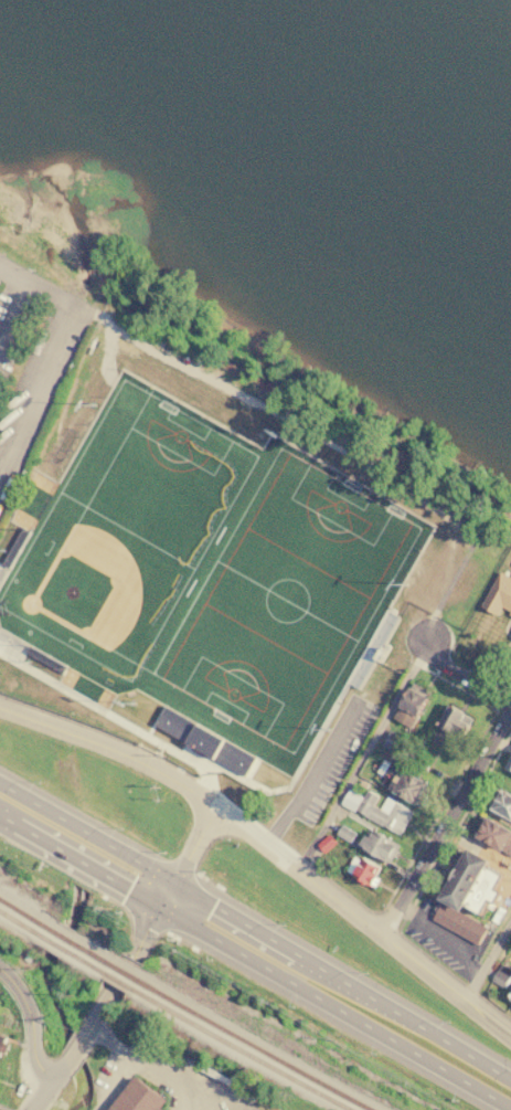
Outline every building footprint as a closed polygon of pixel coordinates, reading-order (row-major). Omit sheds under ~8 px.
[(498,615),(502,606),(510,611),(510,577),(500,571),(481,605),(498,615)] [(392,718),(412,683),(429,693),(409,728),(392,718)] [(435,722),(446,704),(472,718),(461,738),(435,722)] [(166,706),(156,725),(246,776),(258,758),(166,706)] [(380,747),(390,729),(406,739),(397,755),(380,747)] [(413,765),(418,757),(429,763),(425,772),(413,765)] [(385,790),(397,767),(432,784),(418,807),(385,790)] [(496,786),(510,795),(510,821),(485,806),(496,786)] [(340,805),(353,813),(355,811),(363,815),(362,816),(397,837),(412,812),(385,797),(379,808),(372,805),(377,796),(366,790),(362,797),(349,790),(340,805)] [(485,816),(510,832),(510,858),(472,836),(485,816)] [(354,834),(350,843),(334,834),(339,825),(354,834)] [(398,845),(388,864),(356,846),(368,827),(398,845)] [(322,855),(316,845),(329,836),(336,846),(322,855)] [(436,899),(465,847),(486,859),(483,865),(500,875),(492,888),(497,891),(490,902),(486,900),(478,913),(461,903),(457,911),(436,899)] [(359,856),(379,867),(368,886),(349,875),(359,856)] [(433,919),(441,902),(488,929),(479,945),(433,919)] [(500,963),(510,970),(510,974),(502,987),(490,980),(500,963)] [(0,1036),(0,1056),(2,1057),(8,1039),(0,1036)] [(167,1100),(135,1075),(109,1109),(159,1109),(167,1100)]
